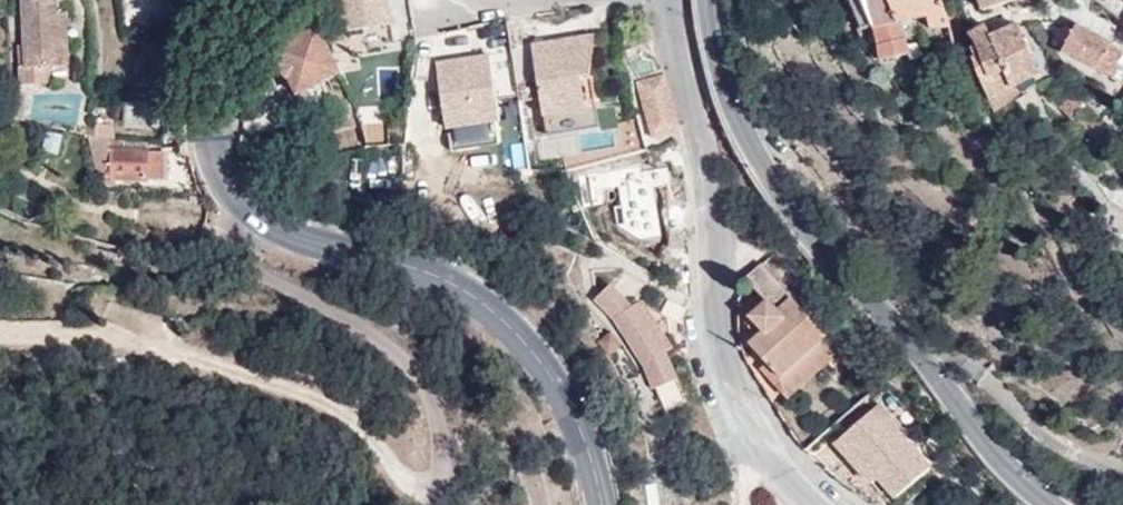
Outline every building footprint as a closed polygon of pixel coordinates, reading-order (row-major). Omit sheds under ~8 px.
[(69,32),(68,12),(58,12),(57,0),(24,0),(25,46),(26,67),(23,68),(24,84),(48,83),(48,66),(60,66),(59,32),(69,32)] [(342,31),(390,27),(387,0),(339,0),(342,31)] [(862,30),(874,26),(863,0),(851,0),(862,30)] [(941,0),(863,0),(874,26),(876,32),(881,62),(910,55),(912,61),(923,55),(917,44),(907,46),(899,23),(927,17),(931,30),(951,26),(941,0)] [(985,12),(1008,4),(1010,11),(1030,8),(1024,0),(980,0),(985,12)] [(990,37),(992,37),(985,24),(969,34),(981,53),(974,58),(991,103),(1013,89),(990,37)] [(1037,76),(1018,25),(992,37),(990,37),(1013,89),(991,103),(996,113),(1022,92),(1018,86),(1037,76)] [(1122,50),(1076,27),(1063,53),(1110,76),(1122,50)] [(327,83),(343,74),(320,31),(279,51),(308,108),(333,96),(327,83)] [(70,66),(69,32),(59,32),(60,66),(70,66)] [(597,129),(589,36),(533,41),(541,134),(597,129)] [(26,67),(25,46),(18,47),(19,68),(23,68),(26,67)] [(398,99),(395,46),(354,49),(357,102),(398,99)] [(492,54),(437,59),(443,129),(498,125),(492,54)] [(662,71),(633,81),(651,141),(681,132),(662,71)] [(1043,84),(1037,76),(1018,86),(1022,92),(1024,95),(1043,84)] [(12,86),(13,119),(23,121),(26,98),(18,85),(12,86)] [(1067,101),(1080,113),(1081,113),(1085,108),(1087,106),(1073,94),(1067,101)] [(1067,101),(1059,110),(1071,120),(1073,122),(1081,113),(1080,113),(1067,101)] [(165,130),(167,109),(125,105),(122,126),(165,130)] [(614,127),(614,109),(596,109),(596,127),(614,127)] [(96,136),(111,139),(112,126),(96,124),(96,136)] [(453,129),(454,145),(493,142),(491,126),(453,129)] [(621,156),(620,129),(565,132),(567,159),(621,156)] [(114,150),(114,139),(111,139),(96,136),(92,135),(100,177),(113,178),(114,150)] [(162,152),(114,150),(113,178),(162,181),(162,152)] [(777,374),(824,334),(762,263),(747,276),(768,300),(751,316),(753,320),(747,325),(757,336),(750,343),(766,361),(777,374)] [(614,317),(644,364),(653,385),(674,375),(663,351),(669,347),(669,316),(641,302),(632,308),(611,283),(596,296),(614,317)] [(837,348),(824,334),(777,374),(766,361),(759,366),(784,395),(837,348)] [(655,388),(664,410),(685,399),(674,375),(653,385),(655,388)] [(831,441),(876,405),(868,395),(823,431),(831,441)] [(833,446),(892,504),(893,504),(936,462),(876,402),(833,446)]
